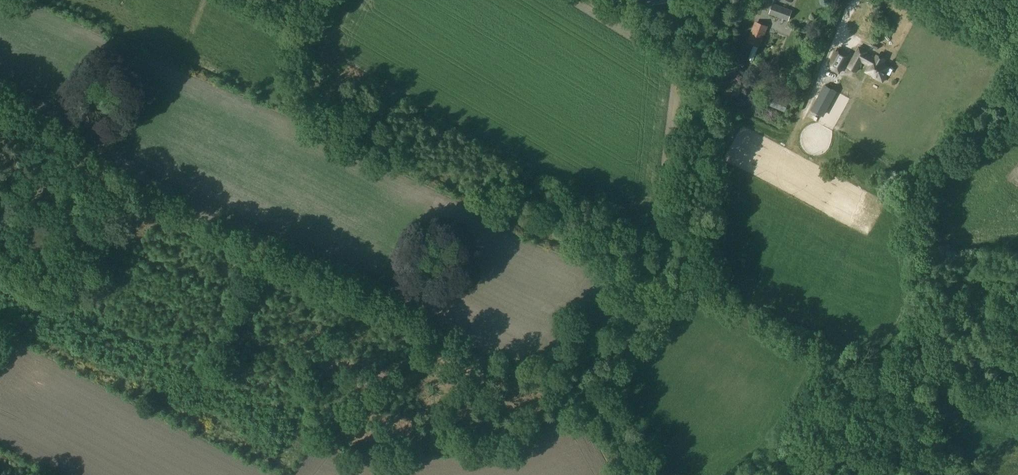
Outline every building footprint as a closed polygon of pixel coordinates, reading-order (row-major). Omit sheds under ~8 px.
[(769,13),(788,20),(792,9),(772,3),(769,13)] [(768,26),(754,21),(747,42),(760,47),(768,26)] [(840,49),(849,54),(858,37),(837,26),(831,39),(842,45),(840,49)] [(858,45),(851,58),(861,64),(863,61),(869,65),(867,68),(875,73),(873,77),(882,82),(886,75),(885,74),(889,67),(884,64),(885,62),(883,60),(884,59),(877,55),(876,57),(874,55),(873,57),(867,53),(868,50),(858,45)] [(828,66),(839,72),(849,54),(838,48),(828,66)] [(848,96),(856,80),(845,75),(837,91),(848,96)] [(822,115),(835,91),(824,85),(811,109),(822,115)] [(785,112),(788,103),(773,96),(769,105),(785,112)]
